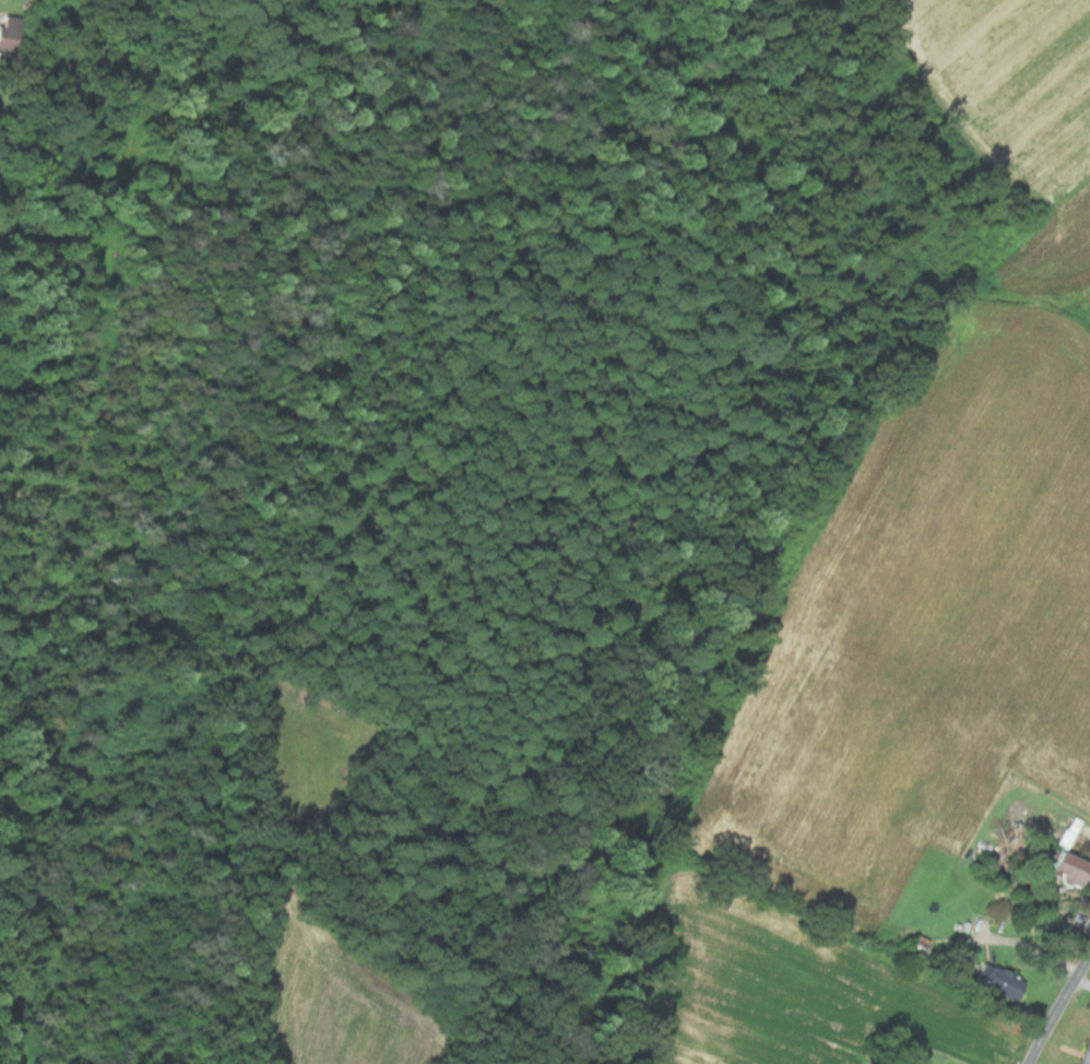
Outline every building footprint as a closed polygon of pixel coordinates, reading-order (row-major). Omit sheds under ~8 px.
[(25,16),(5,14),(1,46),(22,48),(25,16)] [(1049,872),(1079,886),(1089,865),(1060,850),(1049,872)] [(1013,1002),(1023,980),(990,965),(980,987),(1013,1002)] [(1084,1041),(1076,1063),(1089,1063),(1089,1043),(1084,1041)]
